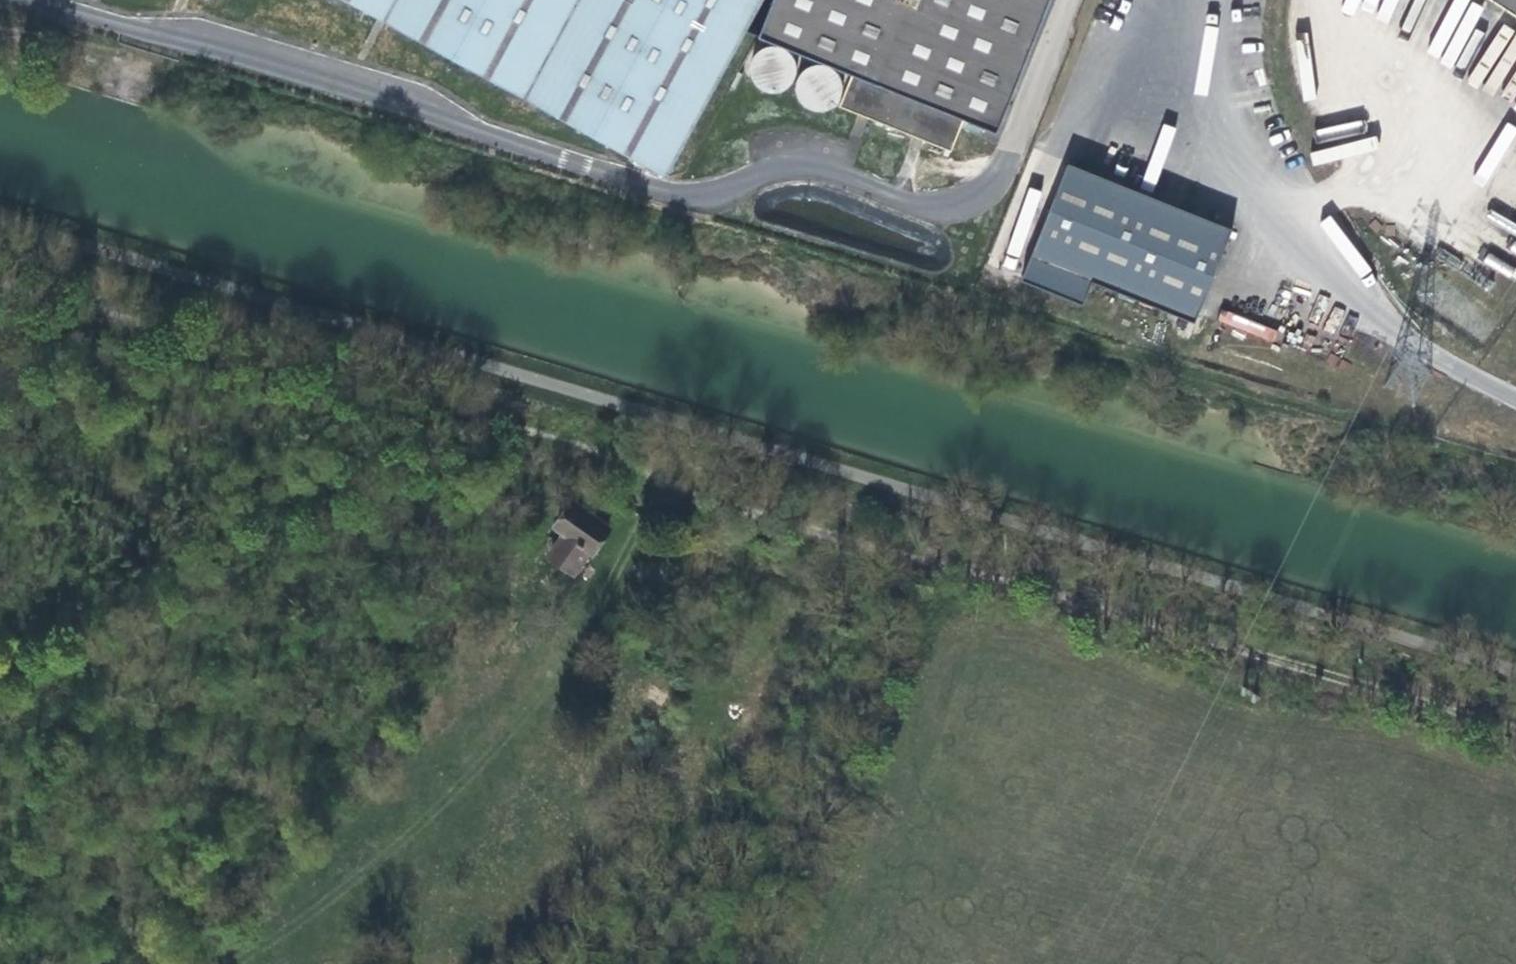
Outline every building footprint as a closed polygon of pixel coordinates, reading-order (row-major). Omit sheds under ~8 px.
[(679,172),(761,25),(775,0),(369,0),(679,172)] [(775,31),(787,0),(775,0),(761,25),(775,31)] [(775,31),(873,70),(858,106),(970,151),(984,116),(1018,129),(1070,0),(787,0),(775,31)] [(1515,21),(1515,0),(1484,0),(1515,21)] [(1234,222),(1069,158),(1024,276),(1085,301),(1092,273),(1197,317),(1234,222)] [(570,528),(552,545),(575,569),(617,530),(588,499),(564,522),(570,528)]
